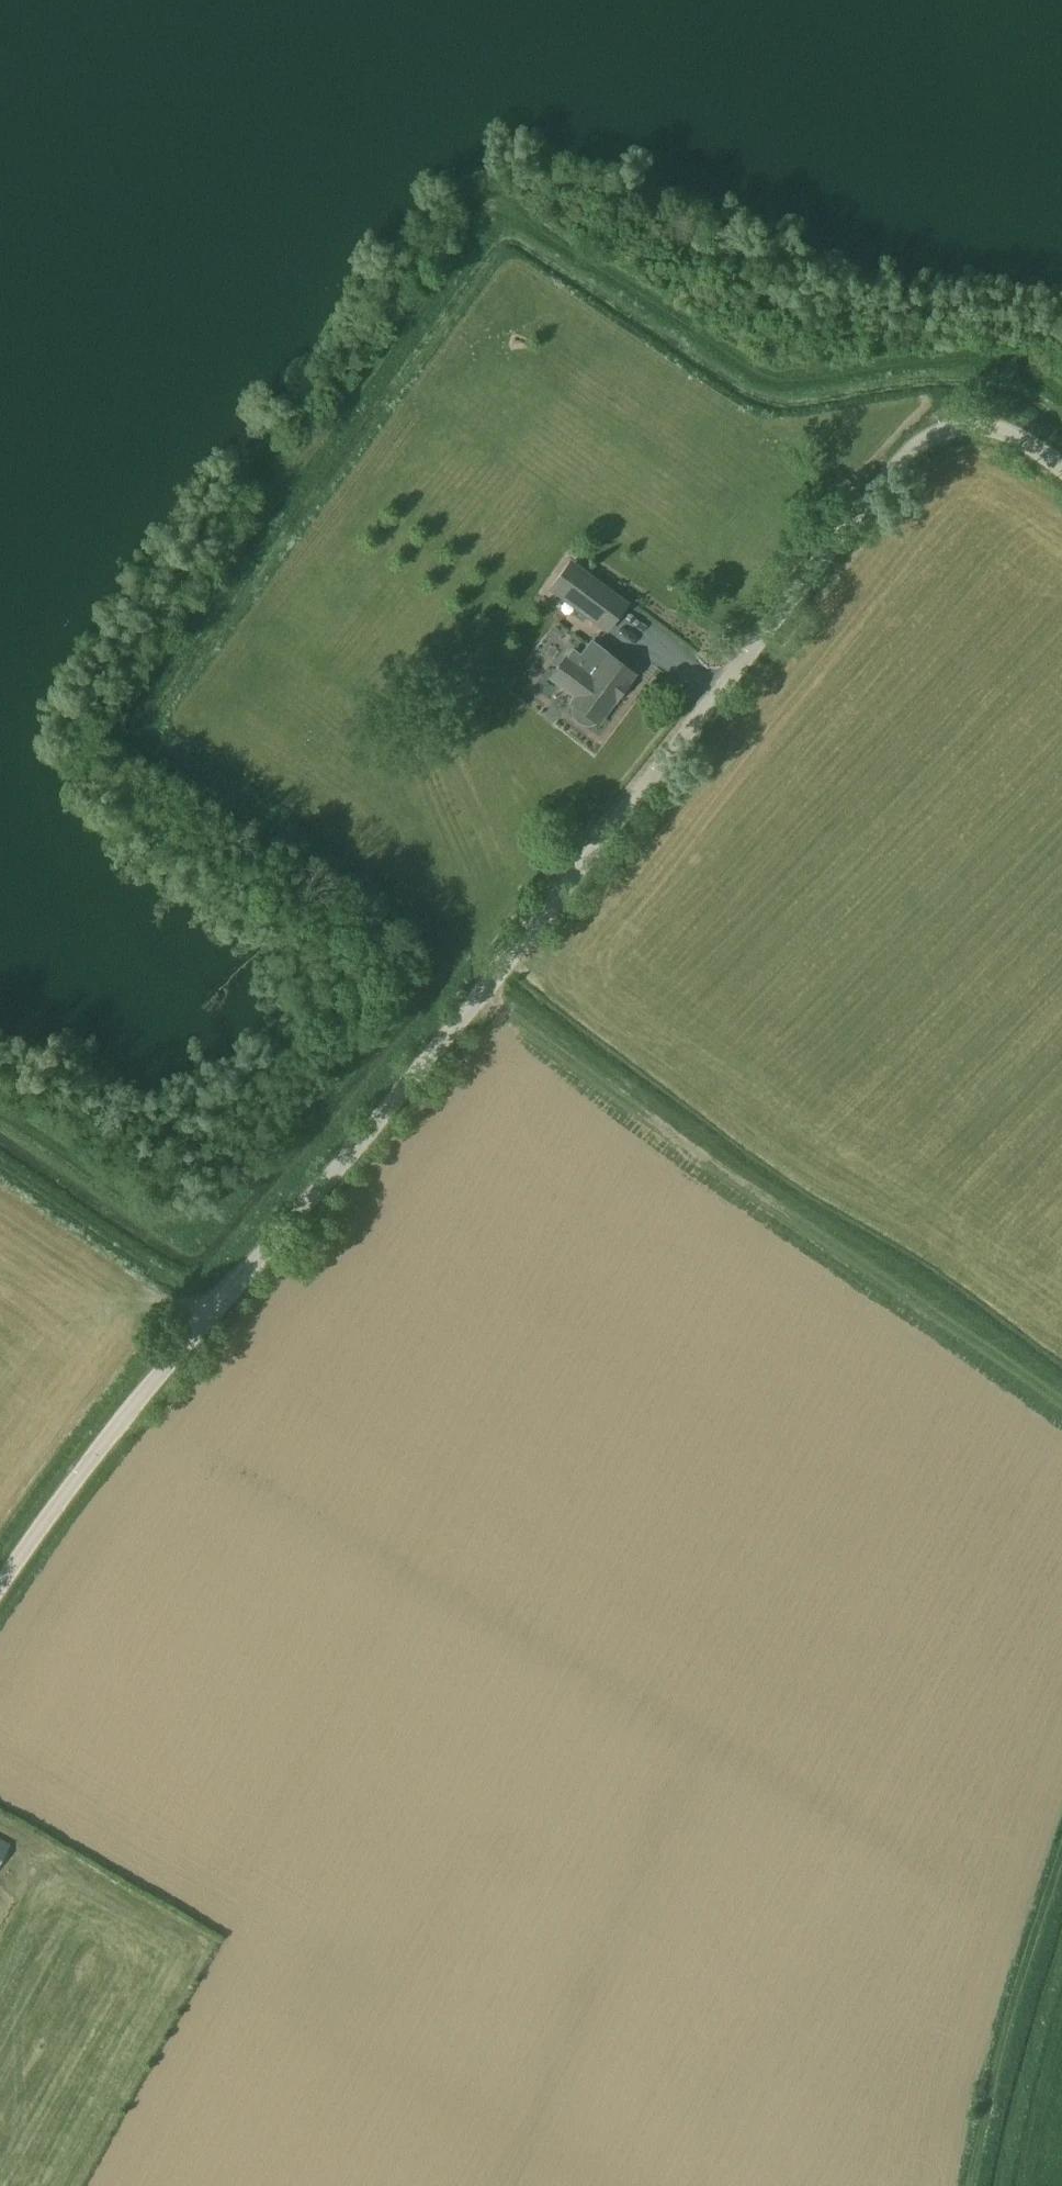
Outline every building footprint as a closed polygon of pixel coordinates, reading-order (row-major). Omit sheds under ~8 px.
[(579,569),(573,577),(559,596),(607,631),(627,604),(579,569)] [(573,704),(573,705),(572,707),(573,710),(573,714),(575,717),(578,720),(582,723),(586,724),(590,724),(593,723),(597,722),(599,723),(635,674),(591,641),(575,663),(566,656),(551,677),(576,696),(571,703),(573,704)]
